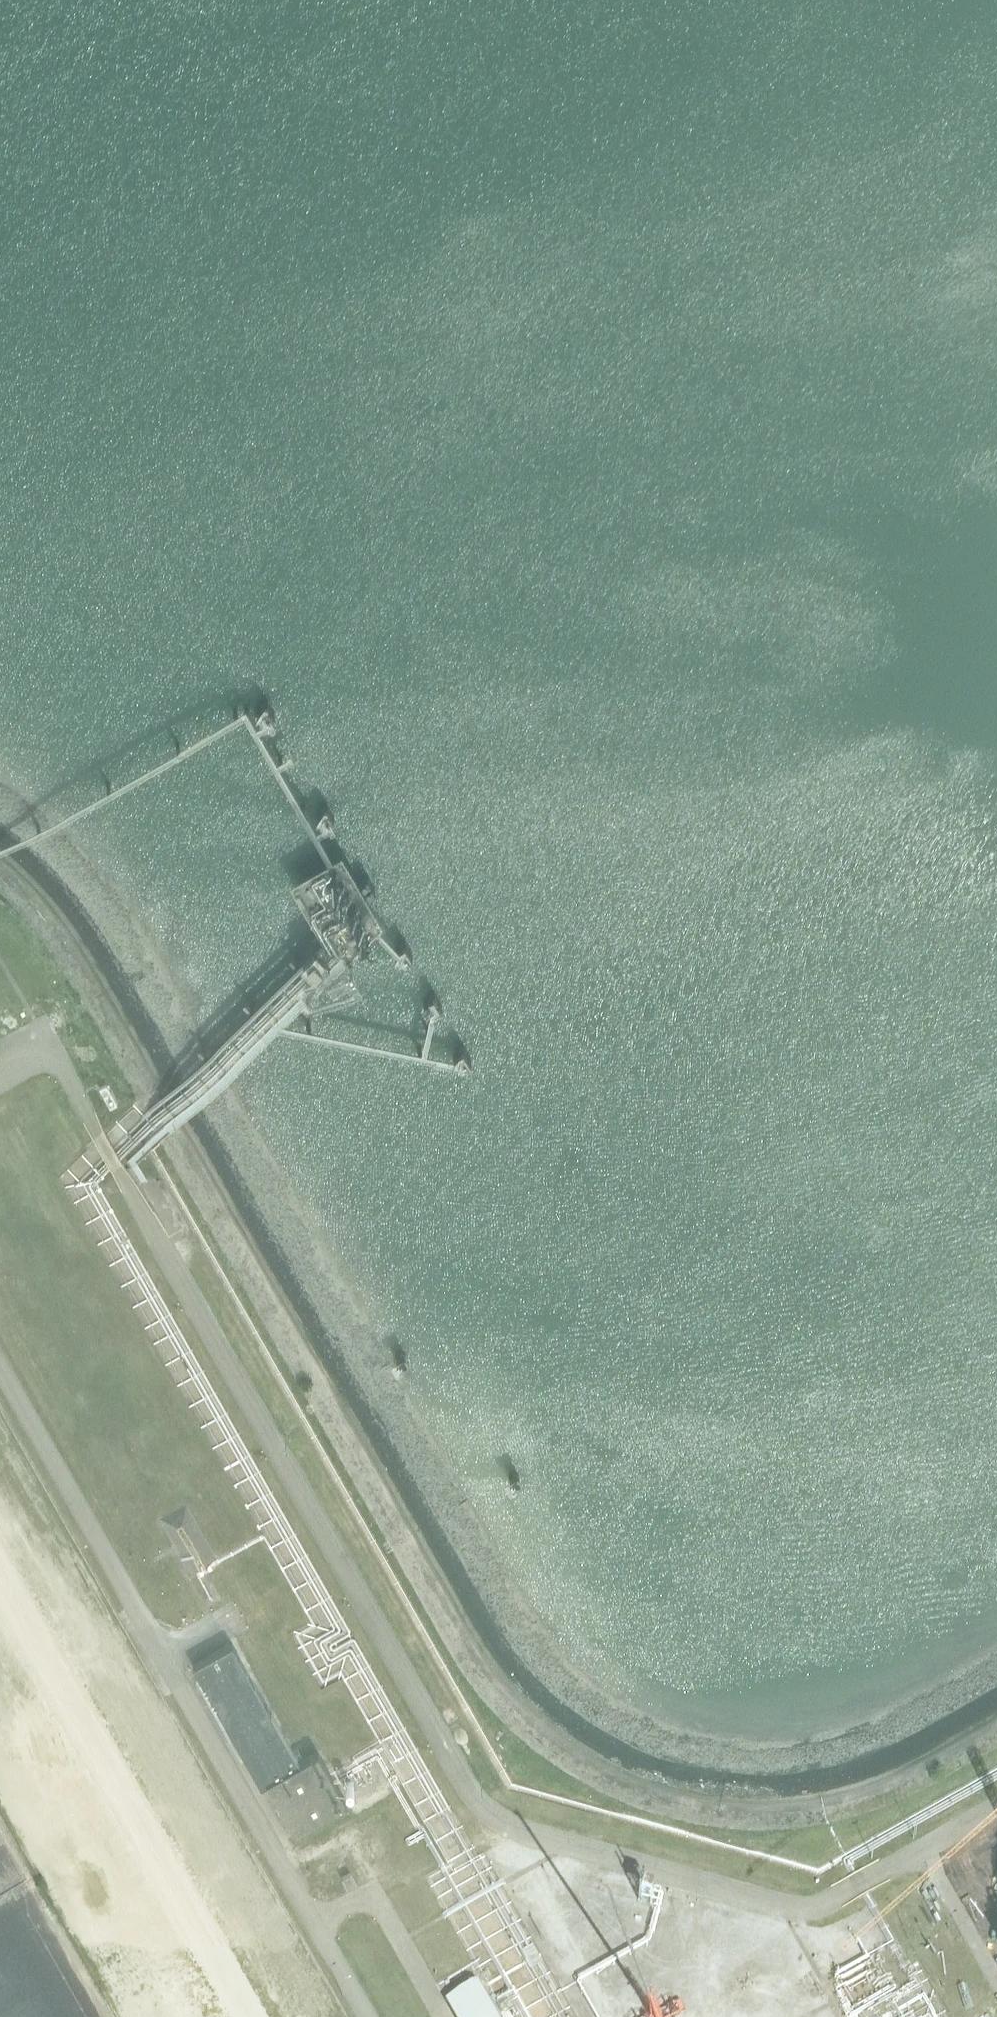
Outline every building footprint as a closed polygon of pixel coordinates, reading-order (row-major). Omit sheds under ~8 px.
[(303,1760),(238,1646),(198,1669),(263,1783),(269,1780),(299,1833),(350,1803),(320,1750),(303,1760)] [(0,1853),(0,2016),(92,2016),(0,1853)] [(651,1890),(634,1890),(634,1931),(650,1931),(651,1890)] [(479,1974),(441,1995),(453,2016),(503,2016),(479,1974)]
